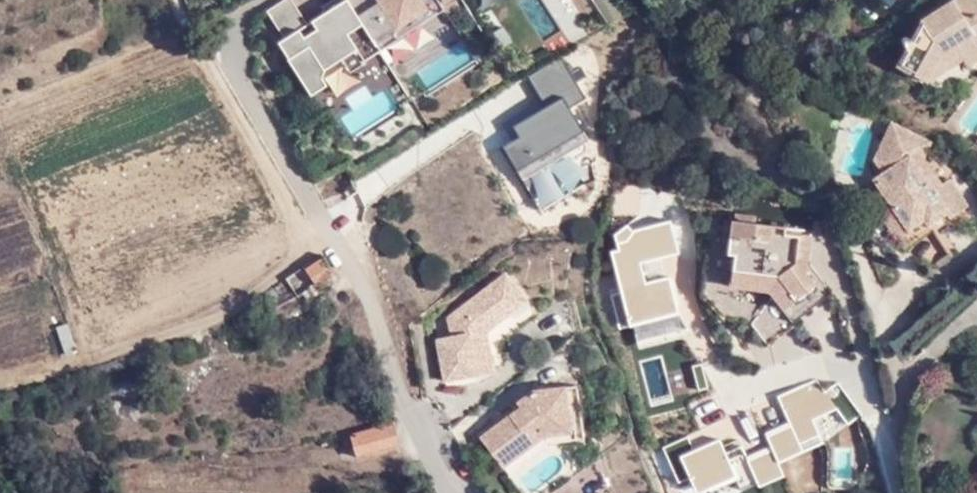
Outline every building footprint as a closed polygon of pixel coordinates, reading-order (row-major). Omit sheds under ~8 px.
[(362,23),(348,0),(343,0),(311,20),(316,29),(303,37),(298,28),(278,42),(310,94),(326,84),(321,77),(324,69),(356,48),(347,33),(362,23)] [(362,23),(378,48),(443,8),(438,0),(348,0),(362,23)] [(562,29),(598,11),(592,0),(548,0),(562,29)] [(621,22),(615,0),(597,0),(605,26),(621,22)] [(965,58),(970,65),(976,60),(976,0),(952,0),(920,21),(897,66),(928,82),(929,81),(942,55),(958,45),(965,58)] [(491,37),(501,52),(515,43),(504,28),(491,37)] [(433,88),(476,59),(464,42),(421,71),(433,88)] [(929,81),(965,58),(958,45),(942,55),(929,81)] [(563,58),(477,103),(519,183),(591,145),(572,109),(586,101),(563,58)] [(932,190),(939,185),(921,157),(927,143),(893,126),(876,160),(885,172),(910,156),(932,190)] [(543,194),(556,186),(562,196),(598,175),(584,150),(534,179),(543,194)] [(949,178),(939,185),(932,190),(910,156),(885,172),(876,179),(894,206),(908,227),(909,228),(924,218),(933,229),(967,206),(949,178)] [(908,227),(894,206),(882,214),(896,236),(908,227)] [(917,240),(933,229),(924,218),(909,228),(917,240)] [(794,322),(830,293),(810,268),(803,268),(807,235),(786,233),(787,226),(727,219),(720,274),(732,276),(731,287),(769,292),(794,322)] [(904,248),(917,240),(909,228),(908,227),(896,236),(904,248)] [(308,262),(318,281),(332,273),(319,255),(308,262)] [(316,283),(318,281),(308,262),(302,266),(314,284),(316,283)] [(504,273),(447,316),(449,336),(434,339),(438,379),(490,369),(484,331),(522,298),(504,273)] [(300,294),(318,286),(316,283),(314,284),(300,293),(300,294)] [(322,294),(318,286),(300,294),(306,304),(322,294)] [(769,340),(783,330),(770,311),(756,321),(769,340)] [(538,426),(543,433),(572,430),(565,386),(532,389),(517,402),(519,405),(479,437),(502,467),(532,444),(526,436),(538,426)] [(398,445),(392,423),(342,437),(344,445),(352,443),(355,456),(398,445)] [(544,435),(543,433),(538,426),(526,436),(532,444),(544,435)]
